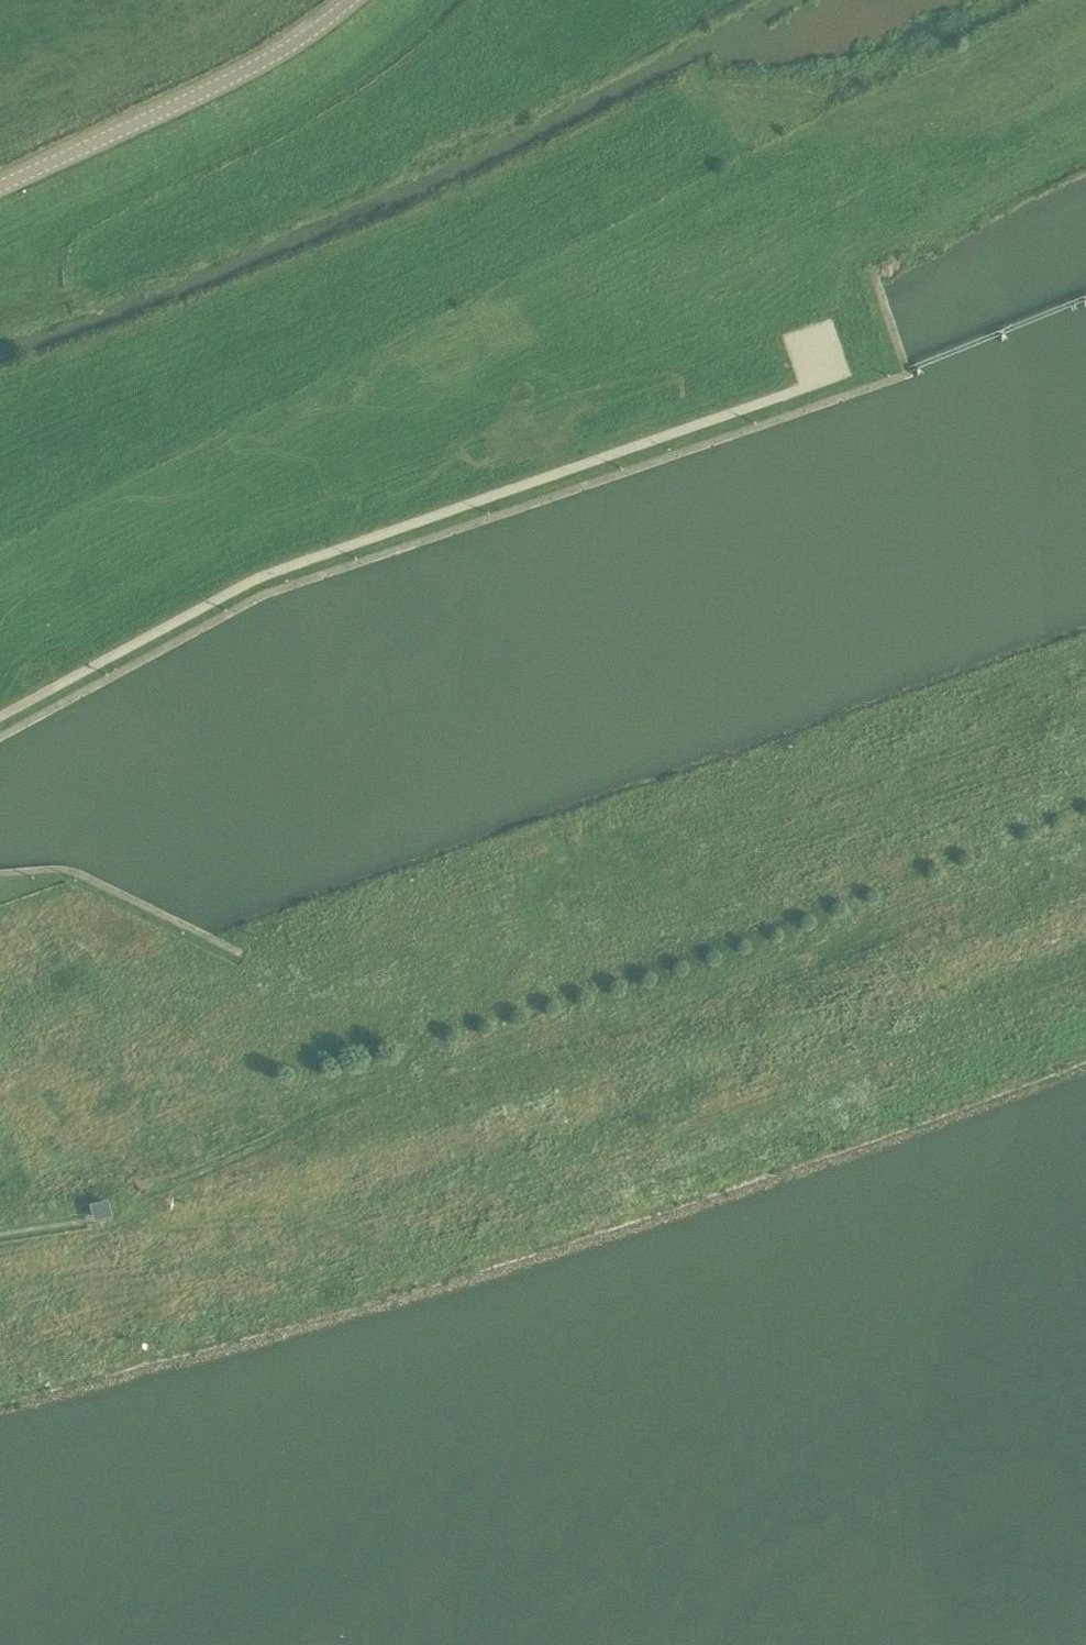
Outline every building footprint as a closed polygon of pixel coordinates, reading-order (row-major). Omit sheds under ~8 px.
[(112,1215),(108,1198),(89,1203),(92,1214),(94,1219),(112,1215)]
